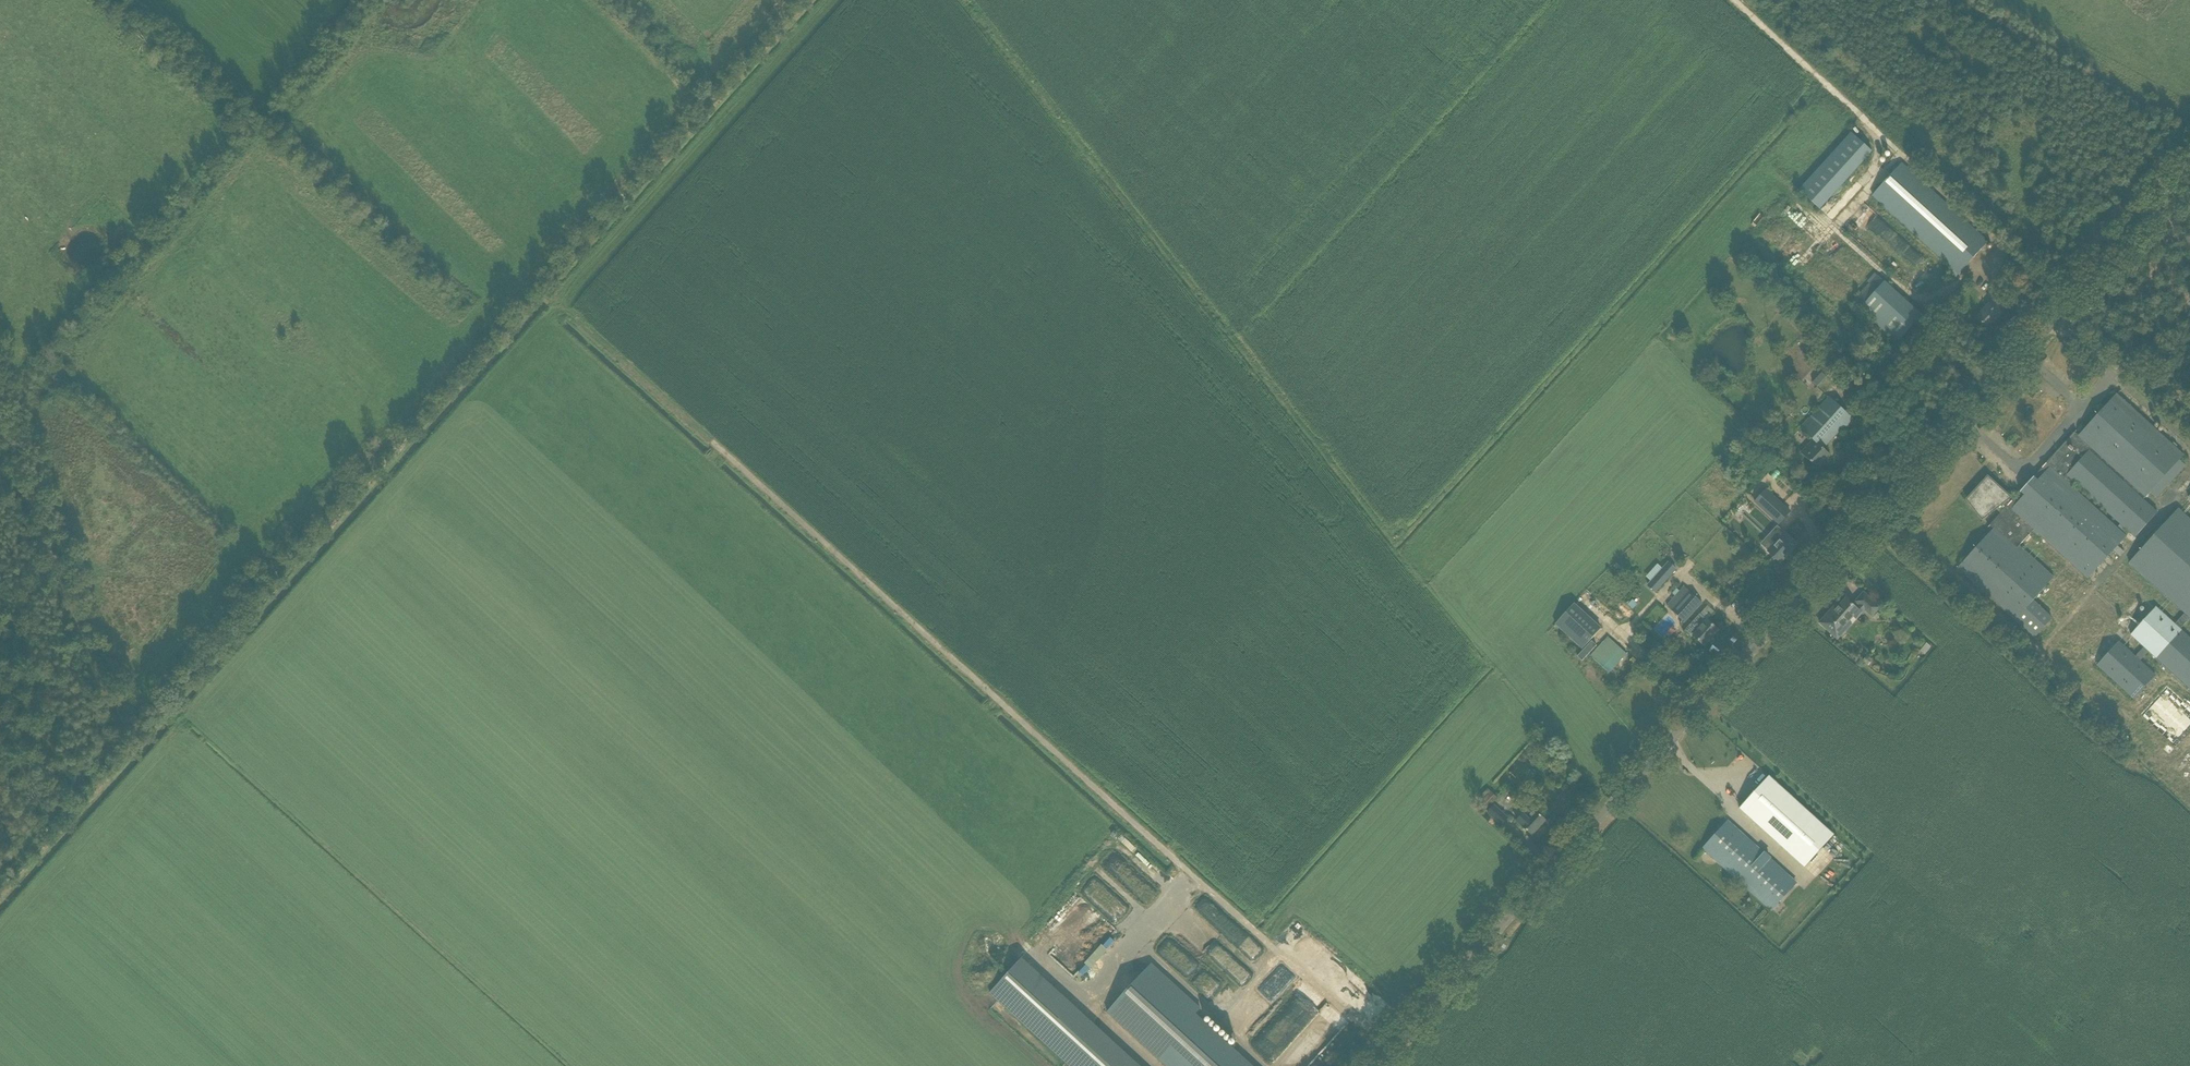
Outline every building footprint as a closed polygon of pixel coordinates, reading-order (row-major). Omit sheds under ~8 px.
[(1820,209),(1872,152),(1851,133),(1799,190),(1820,209)] [(1902,164),(1874,196),(1959,274),(1988,242),(1902,164)] [(1897,343),(1922,315),(1874,273),(1871,277),(1873,279),(1853,302),(1897,343)] [(2007,308),(1999,301),(1995,298),(1977,318),(1988,329),(2007,308)] [(1855,328),(1845,341),(1854,349),(1865,336),(1855,328)] [(1834,351),(1819,368),(1831,379),(1846,361),(1834,351)] [(1988,477),(1978,489),(1978,490),(1979,489),(1981,490),(1970,503),(1971,503),(1982,517),(1981,517),(1982,518),(1995,508),(2000,513),(1988,527),(1989,527),(1990,525),(1994,529),(1958,568),(2000,606),(1999,606),(2008,614),(2034,638),(2053,618),(2033,600),(2054,577),(2039,563),(2036,566),(2017,548),(2035,528),(2089,577),(2127,536),(2071,486),(2074,483),(2134,537),(2158,512),(2143,499),(2149,492),(2156,498),(2185,466),(2179,460),(2184,455),(2117,394),(2079,436),(2075,432),(2076,431),(2076,430),(2042,467),(2046,471),(2038,480),(2034,476),(2033,477),(2027,484),(2020,492),(2024,496),(2016,505),(2012,501),(2011,501),(2008,498),(2009,497),(2009,496),(2008,497),(1988,479),(1989,478),(1988,477)] [(1805,457),(1811,462),(1819,469),(1826,462),(1823,460),(1829,454),(1823,448),(1837,434),(1840,437),(1855,421),(1846,413),(1829,397),(1800,429),(1817,444),(1805,457)] [(1761,425),(1771,435),(1777,429),(1767,419),(1761,425)] [(1790,512),(1766,490),(1755,502),(1779,524),(1790,512)] [(2151,538),(2128,564),(2184,614),(2175,624),(2156,606),(2130,635),(2189,690),(2189,637),(2180,629),(2189,619),(2189,519),(2178,508),(2155,534),(2150,529),(2146,533),(2151,538)] [(1769,552),(1772,555),(1780,562),(1788,554),(1787,553),(1796,543),(1786,533),(1769,552)] [(1668,571),(1654,587),(1659,591),(1673,576),(1668,571)] [(1702,603),(1683,586),(1666,605),(1685,622),(1702,603)] [(1864,594),(1856,602),(1872,616),(1876,611),(1879,608),(1864,594)] [(1828,630),(1836,637),(1860,611),(1846,599),(1836,610),(1833,608),(1820,623),(1828,630)] [(1633,600),(1628,604),(1633,609),(1638,604),(1633,600)] [(1601,628),(1574,603),(1555,624),(1582,649),(1601,628)] [(1718,631),(1700,614),(1684,631),(1691,638),(1693,635),(1696,638),(1704,645),(1718,631)] [(2156,675),(2119,641),(2116,643),(2108,636),(2090,656),(2098,663),(2096,665),(2134,700),(2156,675)] [(1591,656),(1609,673),(1621,660),(1614,654),(1620,648),(1608,637),(1591,656)] [(1867,656),(1862,661),(1867,665),(1872,660),(1867,656)] [(2141,715),(2176,747),(2189,732),(2189,706),(2168,686),(2141,715)] [(1769,776),(1739,808),(1805,867),(1808,864),(1809,863),(1834,835),(1769,776)] [(1486,811),(1493,804),(1498,798),(1488,788),(1476,801),(1486,811)] [(1508,817),(1494,805),(1487,812),(1501,825),(1508,817)] [(1516,821),(1524,828),(1532,835),(1546,820),(1534,809),(1528,816),(1524,812),(1516,821)] [(1703,848),(1711,856),(1771,910),(1796,883),(1728,821),(1703,848)] [(1069,1065),(1141,1065),(1083,1013),(1022,958),(990,993),(1069,1065)] [(1196,1014),(1201,1008),(1152,963),(1107,1012),(1166,1065),(1254,1065),(1196,1014)] [(1300,1038),(1321,1006),(1305,996),(1290,1019),(1291,1020),(1286,1028),(1300,1038)] [(1307,1061),(1307,1059),(1320,1057),(1317,1039),(1327,1037),(1325,1025),(1310,1028),(1312,1038),(1291,1042),(1293,1055),(1287,1056),(1289,1064),(1307,1061)] [(1289,1048),(1280,1037),(1274,1042),(1270,1036),(1259,1045),(1272,1061),(1289,1048)] [(1341,1043),(1346,1048),(1350,1043),(1346,1039),(1341,1043)]
